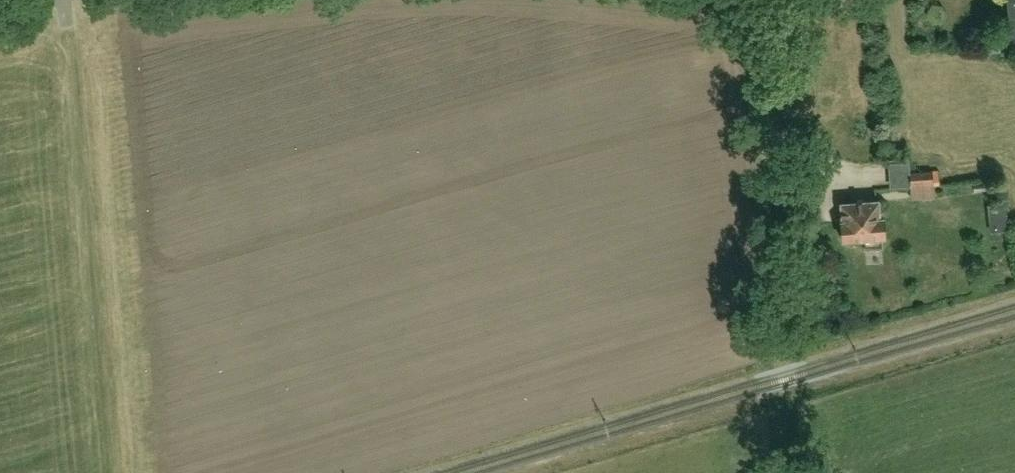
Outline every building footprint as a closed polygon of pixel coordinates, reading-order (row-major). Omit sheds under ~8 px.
[(999,39),(984,40),(985,55),(1000,53),(999,39)] [(910,172),(911,187),(912,200),(934,198),(934,186),(942,185),(941,171),(933,171),(910,172)] [(878,202),(840,205),(841,223),(842,243),(864,242),(865,250),(881,249),(880,240),(884,240),(882,220),(879,221),(878,202)] [(1002,203),(1002,219),(1014,219),(1014,203),(1002,203)]
